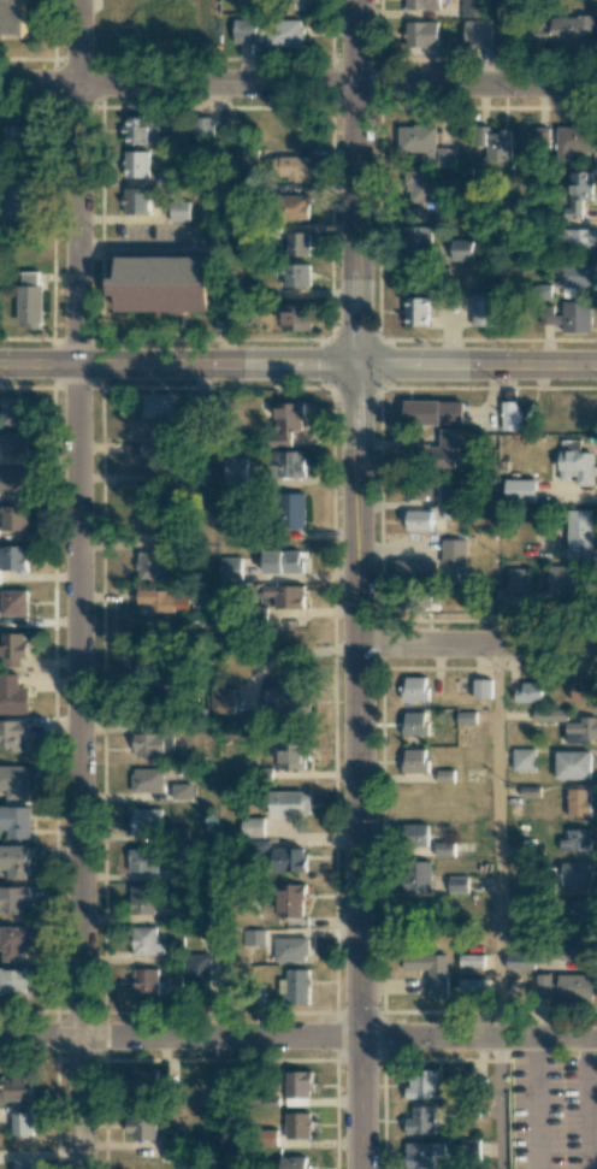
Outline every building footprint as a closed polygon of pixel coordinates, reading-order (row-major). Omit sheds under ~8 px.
[(23,31),(23,0),(0,0),(0,31),(23,31)] [(286,10),(308,10),(308,0),(286,0),(286,10)] [(441,10),(441,0),(405,0),(405,9),(441,10)] [(489,17),(489,0),(463,0),(463,17),(489,17)] [(595,44),(595,17),(553,16),(553,26),(536,26),(536,43),(595,44)] [(234,42),(265,43),(265,48),(302,48),(302,21),(255,21),(255,20),(234,19),(234,42)] [(493,47),(493,20),(465,20),(465,46),(493,47)] [(405,47),(437,47),(438,22),(405,21),(405,47)] [(122,144),(156,143),(155,117),(121,117),(122,144)] [(193,137),(213,137),(212,117),(192,118),(193,137)] [(27,126),(3,125),(3,153),(27,153),(27,126)] [(436,125),(398,126),(398,152),(427,152),(427,160),(437,160),(436,125)] [(558,126),(559,152),(596,152),(596,125),(558,126)] [(512,161),(512,132),(490,132),(490,126),(478,126),(478,146),(488,146),(487,161),(512,161)] [(551,128),(538,128),(538,143),(552,143),(551,128)] [(437,166),(459,167),(459,148),(438,147),(437,166)] [(148,177),(148,151),(124,151),(124,177),(148,177)] [(310,156),(274,157),(274,175),(284,175),(284,183),(310,182),(310,156)] [(435,203),(434,170),(409,170),(410,217),(429,217),(428,203),(435,203)] [(594,172),(573,172),(572,208),(566,207),(566,219),(584,219),(584,200),(594,201),(594,172)] [(3,180),(2,213),(29,214),(30,193),(25,193),(25,181),(3,180)] [(123,214),(150,215),(150,189),(123,188),(123,214)] [(309,195),(284,195),(284,221),(309,221),(309,195)] [(188,201),(169,201),(170,222),(189,222),(188,201)] [(432,226),(406,227),(406,254),(433,253),(432,226)] [(559,229),(559,246),(596,247),(596,229),(559,229)] [(310,256),(310,233),(288,233),(288,256),(310,256)] [(474,239),(447,239),(447,261),(475,261),(474,239)] [(210,312),(210,257),(118,256),(118,278),(111,278),(111,296),(118,296),(118,312),(210,312)] [(310,264),(278,264),(278,273),(284,273),(285,287),(311,287),(310,264)] [(560,264),(559,288),(566,288),(565,297),(577,298),(577,287),(596,287),(596,264),(560,264)] [(41,327),(40,272),(18,273),(19,328),(41,327)] [(473,326),(494,327),(494,295),(474,295),(473,326)] [(408,326),(430,326),(429,298),(407,298),(408,326)] [(563,332),(591,333),(592,302),(564,302),(563,332)] [(280,331),(310,331),(310,305),(280,305),(280,331)] [(543,325),(563,325),(563,316),(555,316),(555,310),(542,310),(543,325)] [(216,330),(233,330),(233,312),(216,311),(216,330)] [(174,417),(174,393),(142,394),(142,418),(174,417)] [(28,426),(28,398),(1,398),(1,426),(28,426)] [(463,402),(404,401),(404,425),(463,425),(463,402)] [(502,430),(520,429),(520,401),(502,402),(502,430)] [(276,403),(276,433),(265,433),(265,447),(290,446),(290,432),(304,432),(303,403),(276,403)] [(467,428),(440,429),(441,470),(456,469),(456,454),(467,454),(467,428)] [(2,456),(27,455),(27,433),(1,433),(2,456)] [(127,440),(127,457),(168,458),(169,441),(158,441),(127,440)] [(594,453),(580,453),(580,440),(560,440),(560,479),(577,479),(577,486),(594,486),(594,453)] [(276,478),(305,478),(304,451),(269,452),(270,462),(276,462),(276,478)] [(247,485),(247,458),(224,458),(224,485),(247,485)] [(0,469),(0,493),(27,494),(28,482),(23,482),(23,469),(0,469)] [(143,494),(165,495),(166,472),(143,472),(143,494)] [(408,498),(439,499),(440,478),(408,478),(408,498)] [(536,502),(536,479),(504,479),(504,502),(536,502)] [(402,485),(402,506),(430,507),(431,485),(402,485)] [(305,493),(279,493),(279,528),(304,529),(305,493)] [(2,531),(29,530),(28,506),(2,507),(2,531)] [(161,535),(161,509),(139,508),(138,535),(161,535)] [(592,510),(567,510),(567,550),(591,550),(592,510)] [(407,530),(432,530),(432,511),(407,511),(407,530)] [(467,540),(443,539),(442,570),(466,570),(467,540)] [(27,547),(0,547),(0,571),(27,570),(27,547)] [(264,551),(264,574),(304,573),(304,551),(264,551)] [(160,580),(159,552),(138,553),(138,580),(160,580)] [(240,557),(219,558),(220,580),(241,580),(240,557)] [(437,562),(395,561),(394,578),(436,579),(437,562)] [(584,595),(583,566),(546,567),(547,596),(584,595)] [(506,592),(526,592),(527,568),(507,568),(506,592)] [(305,586),(275,585),(274,608),(304,609),(305,586)] [(27,590),(2,591),(2,616),(28,616),(27,590)] [(152,611),(188,611),(189,592),(138,590),(138,604),(152,604),(152,611)] [(400,612),(427,613),(427,594),(401,594),(400,612)] [(26,633),(3,633),(3,646),(0,646),(0,656),(3,656),(3,667),(21,667),(21,657),(27,657),(26,633)] [(137,649),(136,672),(159,673),(160,650),(137,649)] [(29,688),(19,688),(19,674),(0,674),(0,714),(29,714),(29,688)] [(585,680),(585,676),(573,676),(573,702),(596,702),(596,680),(585,680)] [(427,701),(427,677),(402,677),(403,701),(427,701)] [(473,699),(492,699),(492,680),(473,680),(473,699)] [(543,702),(542,684),(515,685),(516,703),(543,702)] [(267,705),(275,705),(276,715),(305,714),(305,687),(266,688),(267,705)] [(211,688),(211,713),(234,714),(235,688),(211,688)] [(427,712),(403,712),(403,735),(427,736),(427,712)] [(567,741),(596,740),(596,718),(581,718),(581,722),(566,722),(567,741)] [(21,749),(21,739),(27,739),(27,720),(0,721),(0,749),(21,749)] [(134,756),(173,757),(173,735),(134,735),(134,756)] [(279,769),(306,768),(306,744),(279,744),(279,769)] [(535,771),(535,748),(512,749),(513,772),(535,771)] [(403,749),(428,750),(428,774),(402,773),(403,749)] [(590,751),(556,751),(555,779),(589,779),(590,751)] [(0,766),(0,790),(8,790),(8,800),(28,800),(29,766),(0,766)] [(133,793),(163,792),(163,769),(132,769),(133,793)] [(172,785),(173,799),(191,799),(190,784),(172,785)] [(568,817),(591,816),(590,789),(567,789),(568,817)] [(269,793),(269,817),(311,816),(310,792),(269,793)] [(8,830),(7,839),(30,839),(30,807),(0,807),(0,830),(8,830)] [(162,809),(131,808),(131,832),(161,833),(162,809)] [(264,817),(241,817),(241,837),(264,837),(264,817)] [(428,850),(427,824),(403,824),(404,850),(428,850)] [(560,840),(560,851),(590,851),(589,829),(567,830),(568,840),(560,840)] [(436,856),(455,857),(455,843),(436,842),(436,856)] [(0,846),(0,870),(7,870),(7,878),(28,878),(28,846),(0,846)] [(307,848),(273,849),(273,872),(307,871),(307,848)] [(128,872),(156,872),(156,850),(128,849),(128,872)] [(172,881),(184,881),(184,859),(171,859),(172,881)] [(432,894),(431,861),(405,862),(406,894),(432,894)] [(590,863),(559,863),(560,886),(590,885),(590,863)] [(468,893),(468,876),(448,877),(448,893),(468,893)] [(305,917),(304,884),(278,884),(279,918),(305,917)] [(10,910),(10,914),(27,914),(26,886),(0,887),(0,911),(10,910)] [(153,915),(154,887),(130,886),(130,915),(153,915)] [(594,901),(569,900),(569,925),(594,925),(594,901)] [(205,942),(218,942),(218,924),(205,924),(205,942)] [(21,948),(29,948),(29,927),(0,927),(0,961),(21,962),(21,948)] [(156,928),(133,927),(132,956),(172,958),(172,951),(164,951),(164,944),(155,944),(156,928)] [(265,930),(246,930),(246,946),(265,946),(265,930)] [(591,959),(590,937),(560,938),(561,961),(591,959)] [(308,938),(275,938),(276,962),(308,962),(308,938)] [(402,953),(447,953),(447,998),(427,998),(427,972),(402,972),(402,953)] [(507,970),(534,970),(534,953),(507,953),(507,970)] [(210,954),(186,954),(186,983),(210,983),(210,954)] [(459,967),(483,967),(484,955),(459,954),(459,967)] [(0,969),(0,993),(28,994),(28,970),(0,969)] [(134,997),(157,997),(158,969),(135,969),(134,997)] [(310,970),(286,969),(286,979),(279,979),(278,1004),(309,1005),(310,970)] [(558,975),(593,975),(593,1002),(536,1002),(536,973),(552,973),(552,985),(558,985),(558,975)] [(311,1106),(311,1072),(286,1071),(285,1106),(311,1106)] [(436,1098),(436,1071),(410,1071),(410,1087),(405,1087),(406,1098),(436,1098)] [(157,1097),(158,1073),(133,1072),(132,1097),(157,1097)] [(32,1077),(0,1078),(0,1101),(32,1101),(32,1077)] [(435,1106),(413,1106),(413,1118),(406,1118),(406,1134),(435,1134),(435,1106)] [(13,1137),(34,1136),(34,1113),(13,1113),(13,1137)] [(286,1139),(310,1139),(311,1113),(286,1113),(286,1139)] [(156,1140),(156,1115),(129,1114),(129,1140),(156,1140)] [(179,1139),(163,1139),(163,1160),(179,1160),(179,1139)] [(406,1143),(407,1168),(424,1168),(435,1168),(434,1155),(445,1155),(445,1142),(406,1143)] [(280,1157),(280,1168),(306,1168),(306,1157),(280,1157)] [(12,1168),(34,1168),(33,1159),(12,1160),(12,1168)]
